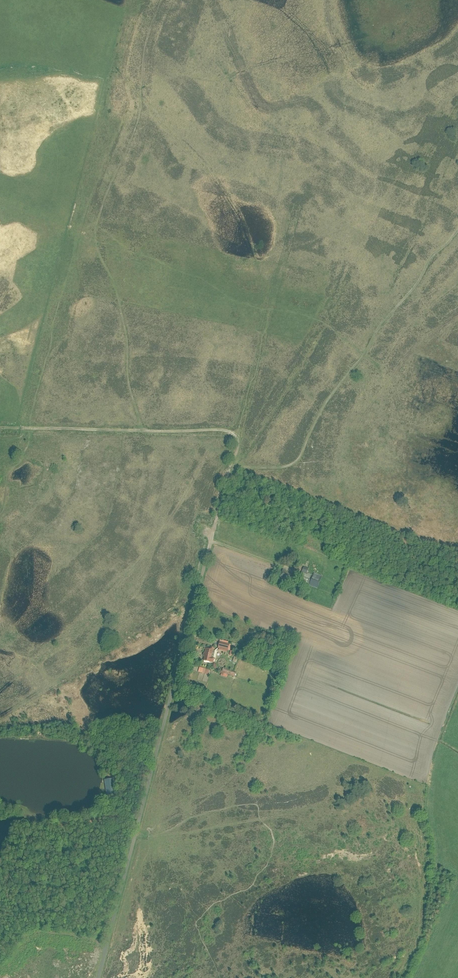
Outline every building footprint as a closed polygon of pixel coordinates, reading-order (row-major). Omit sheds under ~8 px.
[(313,576),(307,574),(308,569),(304,567),(298,581),(309,585),(309,586),(317,589),(322,576),(313,573),(313,576)] [(291,583),(294,575),(291,574),(291,573),(282,570),(279,579),(282,580),(284,580),(291,583)] [(228,651),(229,644),(219,642),(218,649),(228,651)] [(203,661),(213,664),(214,659),(212,658),(214,649),(210,648),(210,650),(205,648),(203,658),(204,658),(203,661)] [(234,677),(236,673),(223,669),(222,673),(234,677)] [(114,788),(112,788),(110,780),(104,780),(107,796),(109,795),(115,794),(114,788)]
